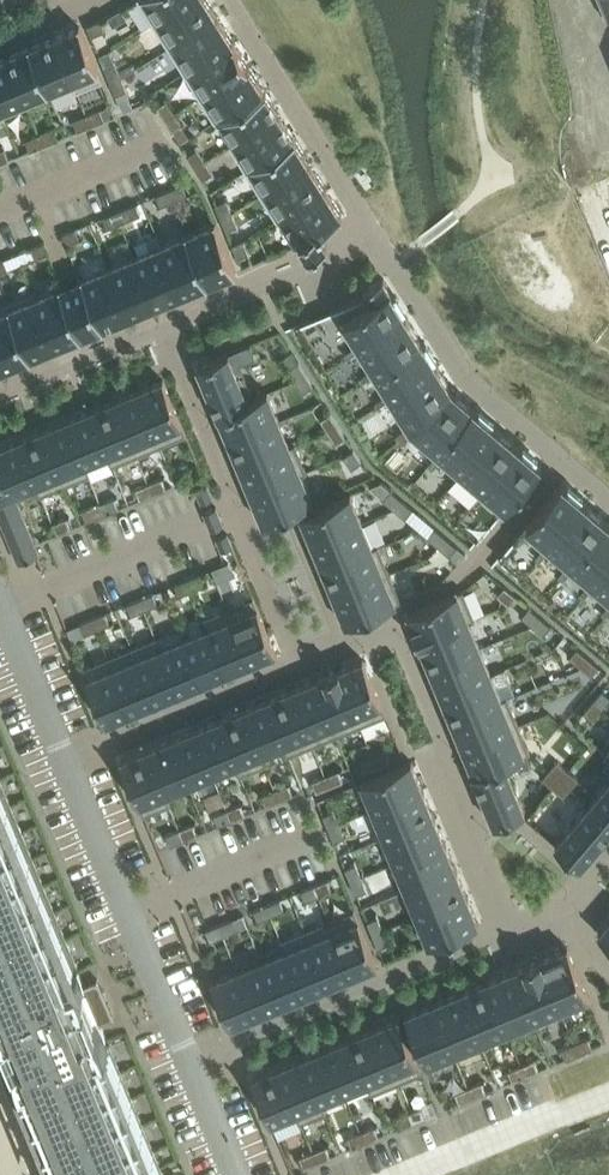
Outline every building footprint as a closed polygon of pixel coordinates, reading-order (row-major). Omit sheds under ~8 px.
[(191,0),(139,0),(153,23),(191,0)] [(219,16),(209,0),(191,0),(153,23),(169,48),(219,16)] [(605,17),(608,15),(608,0),(598,0),(605,17)] [(184,72),(235,40),(219,16),(169,48),(184,72)] [(105,30),(101,19),(87,25),(92,36),(105,30)] [(98,70),(81,28),(80,26),(79,26),(55,36),(73,80),(78,91),(103,81),(98,70)] [(73,80),(55,36),(31,46),(49,90),(52,96),(74,87),(76,92),(78,91),(73,80)] [(250,65),(235,40),(184,72),(199,97),(250,65)] [(49,90),(31,46),(7,56),(25,100),(28,106),(52,96),(49,90)] [(7,56),(0,59),(0,107),(1,110),(6,121),(7,121),(5,116),(28,106),(25,100),(7,56)] [(116,63),(105,68),(111,82),(122,77),(116,63)] [(214,121),(265,89),(250,65),(199,97),(214,121)] [(127,90),(122,77),(111,82),(116,95),(127,90)] [(230,146),(281,114),(265,89),(214,121),(215,122),(220,119),(234,142),(230,145),(230,146)] [(167,100),(157,106),(165,118),(175,112),(167,100)] [(100,109),(87,114),(92,125),(105,120),(100,109)] [(183,124),(175,112),(165,118),(173,130),(183,124)] [(92,125),(87,114),(74,120),(78,131),(92,125)] [(246,170),(296,139),(281,114),(230,146),(246,170)] [(53,128),(39,134),(44,145),(57,139),(53,128)] [(44,145),(39,134),(26,140),(31,151),(44,145)] [(261,195),(311,163),(296,139),(246,170),(261,195)] [(0,150),(0,163),(9,159),(5,148),(0,150)] [(198,149),(188,155),(196,167),(206,161),(198,149)] [(213,173),(206,161),(196,167),(203,179),(213,173)] [(276,219),(327,187),(311,163),(261,195),(276,219)] [(188,195),(183,184),(170,189),(174,200),(188,195)] [(342,213),(327,187),(276,219),(277,220),(282,217),(297,242),(302,238),(305,242),(310,250),(328,239),(321,227),(321,226),(342,213)] [(174,200),(170,189),(156,195),(161,206),(174,200)] [(227,200),(216,204),(221,217),(232,213),(227,200)] [(137,203),(117,211),(121,222),(135,217),(141,214),(137,203)] [(121,222),(117,211),(103,217),(108,228),(121,222)] [(238,226),(232,213),(221,217),(227,231),(238,226)] [(236,272),(226,247),(216,222),(215,223),(188,234),(209,284),(236,272)] [(80,239),(76,228),(62,234),(67,245),(80,239)] [(209,284),(188,234),(162,245),(182,295),(209,284)] [(243,240),(232,244),(238,258),(249,253),(243,240)] [(49,252),(45,241),(31,247),(36,258),(49,252)] [(182,295),(162,245),(135,256),(156,306),(182,295)] [(156,306),(135,256),(108,267),(129,317),(156,306)] [(4,258),(0,260),(0,273),(8,269),(4,258)] [(129,317),(108,267),(81,278),(79,279),(81,282),(82,282),(100,325),(98,325),(100,329),(129,317)] [(368,295),(363,297),(368,304),(344,319),(358,340),(345,348),(348,352),(361,344),(378,334),(407,315),(404,311),(406,309),(397,294),(395,296),(383,278),(364,290),(368,295)] [(72,282),(64,285),(63,286),(36,297),(34,291),(33,292),(56,347),(85,335),(92,332),(100,329),(98,325),(100,325),(82,282),(81,282),(79,279),(72,282)] [(56,347),(33,292),(6,303),(29,358),(56,347)] [(6,303),(0,306),(0,363),(3,369),(29,358),(6,303)] [(360,373),(363,377),(376,369),(399,354),(422,340),(407,315),(378,334),(361,344),(373,365),(360,373)] [(376,397),(378,401),(391,393),(414,379),(438,364),(435,359),(437,358),(428,343),(425,344),(422,340),(399,354),(376,369),(389,389),(376,397)] [(239,376),(229,352),(212,359),(198,365),(219,415),(250,402),(249,400),(254,398),(244,374),(239,376)] [(306,374),(298,362),(288,368),(296,380),(306,374)] [(397,430),(400,434),(432,406),(453,388),(438,364),(414,379),(391,393),(408,421),(397,430)] [(314,386),(306,374),(296,380),(304,393),(314,386)] [(187,435),(164,379),(138,390),(161,446),(187,435)] [(400,434),(403,438),(415,428),(439,449),(453,433),(475,407),(453,388),(432,406),(400,434)] [(161,446),(138,390),(114,400),(137,456),(161,446)] [(268,392),(254,398),(249,400),(250,402),(219,415),(230,442),(280,421),(268,392)] [(137,456),(114,400),(90,410),(109,455),(108,455),(112,466),(137,456)] [(430,461),(433,464),(443,452),(461,468),(479,447),(497,426),(492,422),(494,420),(481,408),(479,411),(475,407),(453,433),(439,449),(430,461)] [(109,455),(90,410),(66,420),(85,465),(86,464),(108,455),(109,455)] [(338,425),(331,413),(320,419),(328,431),(338,425)] [(85,465),(66,420),(42,430),(61,475),(65,485),(91,475),(86,464),(85,465)] [(290,446),(280,421),(230,442),(241,468),(291,447),(290,446)] [(346,437),(338,425),(328,431),(336,444),(346,437)] [(451,479),(455,482),(465,471),(483,486),(501,465),(519,445),(497,426),(479,447),(461,468),(451,479)] [(61,475),(42,430),(18,439),(37,484),(39,490),(38,491),(40,496),(65,485),(61,475)] [(18,439),(0,447),(0,516),(19,562),(36,555),(40,554),(35,543),(17,499),(38,491),(39,490),(37,484),(18,439)] [(302,474),(302,475),(308,473),(296,443),(290,446),(291,447),(241,468),(252,495),(302,474)] [(473,498),(477,501),(487,490),(506,506),(524,485),(542,464),(536,460),(538,457),(525,446),(523,448),(519,445),(501,465),(483,486),(473,498)] [(362,462),(354,450),(344,456),(352,468),(362,462)] [(314,502),(302,475),(302,474),(252,495),(263,523),(294,510),(314,502)] [(167,489),(162,478),(149,483),(153,494),(167,489)] [(545,503),(527,524),(546,540),(537,552),(540,555),(550,543),(564,528),(586,502),(581,498),(583,496),(570,484),(568,486),(562,482),(545,503)] [(153,494),(149,483),(135,489),(140,500),(153,494)] [(207,485),(197,489),(202,503),(213,498),(207,485)] [(402,499),(391,490),(384,499),(395,509),(402,499)] [(363,522),(351,494),(301,515),(312,543),(363,522)] [(114,498),(101,503),(105,514),(119,509),(114,498)] [(413,509),(402,499),(395,509),(406,518),(413,509)] [(608,520),(586,502),(564,528),(550,543),(569,559),(559,571),(563,574),(573,562),(590,541),(608,520)] [(88,509),(82,511),(87,522),(92,520),(105,514),(101,503),(88,509)] [(217,507),(205,512),(212,530),(224,525),(217,507)] [(71,528),(67,517),(53,523),(58,534),(71,528)] [(608,520),(590,541),(573,562),(590,577),(580,589),(584,592),(594,581),(608,563),(608,522),(608,520)] [(373,547),(363,522),(312,543),(323,569),(374,548),(373,547)] [(447,537),(436,528),(428,537),(439,546),(447,537)] [(228,534),(217,538),(222,551),(233,547),(228,534)] [(458,546),(447,537),(439,546),(450,556),(458,546)] [(390,573),(379,545),(373,547),(374,548),(323,569),(334,596),(385,575),(390,573)] [(594,581),(608,593),(608,563),(594,581)] [(206,584),(202,573),(188,579),(193,590),(206,584)] [(402,601),(390,573),(385,575),(334,596),(346,624),(353,621),(396,603),(402,601)] [(193,590),(188,579),(175,584),(179,595),(193,590)] [(516,595),(505,586),(497,595),(508,605),(516,595)] [(470,620),(470,621),(475,619),(463,590),(458,592),(407,613),(419,641),(470,620)] [(158,604),(154,593),(140,598),(145,610),(158,604)] [(277,652),(269,634),(258,607),(254,597),(228,607),(233,618),(251,663),(277,652)] [(145,610),(140,598),(127,604),(132,615),(145,610)] [(233,618),(228,607),(203,618),(207,628),(209,628),(227,673),(251,663),(233,618)] [(533,625),(541,616),(530,607),(522,616),(533,625)] [(111,624),(106,613),(93,618),(97,629),(111,624)] [(541,616),(533,625),(544,635),(552,626),(541,616)] [(97,629),(93,618),(82,623),(79,624),(84,635),(97,629)] [(480,647),(470,621),(470,620),(419,641),(430,668),(480,647)] [(180,628),(158,637),(162,647),(161,648),(179,693),(203,683),(185,638),(180,628)] [(227,673),(209,628),(207,628),(185,638),(203,683),(227,673)] [(161,648),(162,647),(157,637),(132,647),(137,658),(156,703),(179,693),(161,648)] [(137,658),(132,647),(108,657),(113,668),(132,713),(156,703),(137,658)] [(491,674),(480,647),(430,668),(441,694),(491,674)] [(589,657),(578,648),(570,657),(581,666),(589,657)] [(113,668),(108,657),(83,668),(87,678),(106,723),(132,713),(113,668)] [(592,676),(600,666),(589,657),(581,666),(592,676)] [(382,704),(371,677),(363,659),(338,670),(357,715),(361,725),(387,715),(382,704)] [(491,674),(441,694),(452,721),(502,700),(502,699),(507,697),(515,693),(505,669),(492,674),(491,674)] [(357,715),(338,670),(314,679),(333,725),(337,735),(361,725),(357,715)] [(333,725),(314,679),(290,689),(309,734),(313,745),(337,735),(333,725)] [(309,734),(290,689),(266,699),(285,744),(284,745),(288,756),(313,745),(309,734)] [(603,690),(594,701),(603,708),(608,701),(608,695),(603,690)] [(507,697),(502,699),(502,700),(452,721),(463,748),(513,727),(519,725),(507,697)] [(285,744),(266,699),(242,709),(261,755),(262,754),(284,745),(285,744)] [(593,719),(603,708),(594,701),(584,712),(593,719)] [(261,755),(242,709),(218,719),(237,764),(236,765),(240,775),(266,765),(262,754),(261,755)] [(237,764),(218,719),(195,729),(213,774),(236,765),(237,764)] [(531,753),(519,725),(513,727),(463,748),(474,774),(505,761),(506,763),(525,755),(531,753)] [(213,774),(195,729),(171,739),(189,784),(213,774)] [(189,784),(171,739),(147,749),(166,794),(167,794),(189,784)] [(166,794),(147,749),(121,760),(129,778),(140,805),(144,815),(171,804),(167,794),(166,794)] [(387,750),(374,756),(378,767),(391,761),(387,750)] [(374,756),(360,761),(365,772),(378,767),(374,756)] [(412,760),(361,781),(372,808),(373,810),(423,789),(412,760)] [(558,760),(550,769),(561,779),(569,770),(558,760)] [(526,811),(506,763),(505,761),(474,774),(495,824),(526,811)] [(561,779),(550,769),(542,778),(553,788),(561,779)] [(326,775),(330,787),(344,781),(339,770),(326,775)] [(579,779),(569,770),(561,779),(572,788),(579,779)] [(0,1003),(0,1015),(1,1016),(2,1019),(4,1022),(6,1024),(17,1050),(17,1054),(18,1058),(19,1062),(21,1065),(22,1069),(23,1072),(24,1072),(26,1077),(24,1078),(64,1174),(165,1174),(110,1042),(105,1044),(103,1039),(106,1038),(100,1023),(114,1017),(98,978),(84,984),(78,970),(74,972),(71,967),(78,964),(0,775),(0,1002),(0,1003)] [(330,787),(326,775),(312,781),(317,792),(330,787)] [(572,788),(561,779),(553,788),(564,797),(572,788)] [(590,803),(608,819),(608,781),(590,803)] [(293,795),(289,784),(275,789),(280,800),(293,795)] [(280,800),(275,789),(262,795),(267,806),(280,800)] [(434,815),(423,789),(373,810),(372,808),(367,811),(379,840),(384,837),(384,836),(434,815)] [(608,833),(608,819),(590,803),(555,844),(581,866),(608,833)] [(241,804),(227,809),(232,820),(245,815),(241,804)] [(232,820),(227,809),(214,815),(219,826),(232,820)] [(334,810),(323,815),(329,828),(340,823),(334,810)] [(395,863),(445,842),(434,815),(384,836),(384,837),(395,863)] [(193,823),(180,829),(184,840),(198,834),(193,823)] [(345,837),(340,823),(329,828),(334,841),(345,837)] [(184,840),(180,829),(166,834),(171,845),(174,844),(184,840)] [(406,890),(456,869),(445,842),(395,863),(406,890)] [(356,863),(345,868),(347,871),(351,881),(362,877),(356,863)] [(467,895),(456,869),(406,890),(417,916),(467,895)] [(367,890),(362,877),(351,881),(356,895),(367,890)] [(333,890),(328,879),(315,885),(319,896),(333,890)] [(319,896),(315,885),(301,890),(306,901),(319,896)] [(479,923),(467,895),(417,916),(429,944),(479,923)] [(285,910),(280,899),(267,904),(271,915),(285,910)] [(271,915),(267,904),(254,910),(258,921),(271,915)] [(359,920),(354,909),(329,919),(334,930),(353,975),(377,965),(359,920)] [(379,916),(368,921),(374,934),(385,929),(379,916)] [(237,930),(233,919),(219,924),(224,935),(237,930)] [(334,930),(329,919),(306,929),(310,940),(329,985),(353,975),(334,930)] [(599,934),(608,942),(608,922),(599,934)] [(224,935),(219,924),(206,930),(210,941),(224,935)] [(310,940),(306,929),(280,940),(282,945),(284,945),(286,950),(305,995),(329,985),(310,940)] [(390,942),(385,929),(374,934),(379,947),(390,942)] [(284,945),(282,945),(260,954),(258,955),(261,960),(262,960),(281,1005),(305,995),(286,950),(284,945)] [(568,947),(540,958),(561,1009),(560,1009),(562,1015),(591,1002),(568,947)] [(561,1009),(540,958),(513,969),(534,1020),(560,1009),(561,1009)] [(262,960),(261,960),(238,970),(257,1015),(281,1005),(262,960)] [(534,1020),(513,969),(487,980),(508,1031),(534,1020)] [(257,1015),(238,970),(212,981),(231,1026),(257,1015)] [(508,1031),(487,980),(460,992),(481,1042),(508,1031)] [(481,1042),(460,992),(434,1003),(454,1053),(481,1042)] [(454,1053),(434,1003),(406,1014),(427,1065),(454,1053)] [(418,1062),(399,1017),(374,1027),(393,1073),(397,1083),(422,1073),(418,1062)] [(393,1073),(374,1027),(350,1037),(369,1083),(368,1083),(372,1094),(397,1083),(393,1073)] [(369,1083),(350,1037),(326,1047),(345,1092),(368,1083),(369,1083)] [(588,1037),(575,1043),(579,1054),(593,1048),(588,1037)] [(579,1054),(575,1043),(562,1048),(566,1059),(579,1054)] [(345,1092),(326,1047),(302,1057),(321,1102),(322,1102),(345,1092)] [(321,1102),(302,1057),(278,1067),(297,1112),(296,1113),(300,1123),(327,1113),(322,1102),(321,1102)] [(535,1059),(522,1065),(526,1076),(540,1070),(535,1059)] [(526,1076),(522,1065),(508,1070),(513,1081),(526,1076)] [(297,1112),(278,1067),(253,1078),(272,1123),(296,1113),(297,1112)] [(482,1081),(468,1087),(473,1098),(486,1092),(482,1081)] [(473,1098),(468,1087),(455,1092),(460,1104),(473,1098)] [(422,1106),(409,1112),(413,1123),(427,1117),(422,1106)] [(413,1123),(409,1112),(396,1117),(400,1128),(413,1123)] [(374,1126),(361,1131),(366,1142),(379,1137),(374,1126)] [(366,1142),(361,1131),(348,1137),(352,1148),(366,1142)] [(326,1146),(313,1151),(318,1162),(331,1157),(326,1146)] [(318,1162),(313,1151),(300,1157),(304,1168),(318,1162)]
